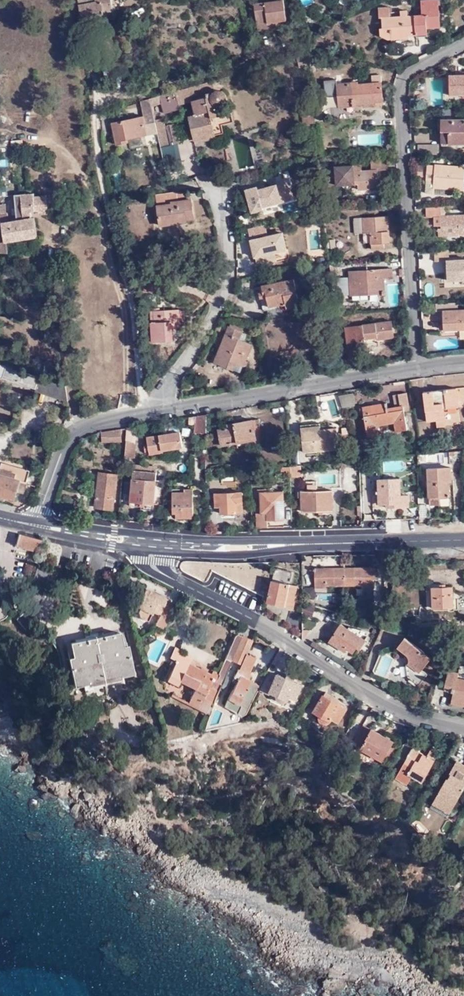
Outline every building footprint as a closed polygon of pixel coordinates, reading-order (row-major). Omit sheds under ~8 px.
[(83,25),(114,20),(110,0),(95,0),(96,4),(94,5),(91,0),(77,0),(77,1),(79,1),(83,25)] [(278,23),(286,21),(283,0),(274,0),(275,2),(254,5),(257,26),(278,23)] [(423,14),(408,16),(407,10),(400,11),(401,16),(391,17),(390,7),(378,8),(379,18),(382,18),(383,28),(380,27),(380,34),(388,38),(404,37),(405,35),(417,34),(417,37),(429,36),(428,27),(440,27),(439,0),(422,0),(423,14)] [(279,29),(278,23),(257,26),(258,32),(279,29)] [(311,63),(310,53),(298,56),(302,66),(311,63)] [(450,74),(451,94),(463,94),(463,74),(450,74)] [(209,81),(149,97),(149,98),(152,97),(209,81)] [(209,81),(152,97),(153,104),(160,103),(163,112),(178,108),(177,103),(190,100),(193,114),(186,116),(192,140),(213,134),(222,132),(219,124),(232,120),(229,109),(228,109),(223,92),(222,90),(219,88),(216,88),(211,89),(209,81)] [(357,81),(338,82),(340,107),(383,103),(381,82),(357,84),(357,81)] [(145,111),(147,123),(155,122),(154,119),(151,105),(149,98),(139,100),(142,112),(145,111)] [(316,108),(316,106),(304,107),(305,123),(317,122),(317,119),(316,108)] [(325,107),(316,108),(317,119),(325,118),(325,107)] [(127,140),(126,138),(147,134),(145,124),(143,115),(112,122),(116,142),(127,140)] [(451,143),(463,142),(463,118),(442,119),(442,132),(443,132),(451,131),(451,143)] [(164,125),(158,126),(159,127),(163,145),(176,142),(171,123),(164,125)] [(215,138),(213,134),(192,140),(194,144),(215,138)] [(440,146),(419,144),(419,152),(440,153),(440,146)] [(389,160),(371,161),(372,170),(362,170),(362,165),(336,166),(337,186),(359,186),(359,190),(371,190),(371,188),(380,188),(379,170),(389,169),(389,160)] [(435,186),(446,187),(462,189),(463,167),(427,165),(426,178),(427,179),(426,193),(435,194),(435,186)] [(259,185),(248,188),(250,199),(248,199),(250,208),(253,207),(254,210),(265,207),(264,204),(282,200),(281,198),(289,197),(286,185),(279,186),(278,183),(260,188),(259,185)] [(446,195),(446,187),(435,186),(435,194),(446,195)] [(192,189),(179,191),(180,199),(193,197),(192,189)] [(180,199),(179,191),(178,190),(157,193),(161,223),(187,220),(187,217),(196,216),(193,197),(180,199)] [(8,242),(9,243),(38,238),(35,218),(33,218),(32,213),(38,212),(38,217),(48,216),(48,207),(51,207),(51,200),(48,200),(47,198),(34,199),(34,195),(19,196),(19,210),(23,210),(24,220),(9,222),(3,224),(3,225),(6,242),(8,242)] [(0,197),(0,214),(6,213),(5,205),(9,203),(9,196),(0,197)] [(441,208),(427,208),(427,217),(441,216),(441,208)] [(9,222),(7,213),(6,213),(0,214),(0,225),(3,225),(3,224),(9,222)] [(389,215),(357,217),(357,232),(371,231),(371,241),(370,242),(370,248),(382,247),(382,242),(390,241),(389,215)] [(448,235),(463,234),(463,215),(442,216),(442,228),(447,228),(448,235)] [(283,231),(252,238),(257,264),(271,261),(269,252),(287,247),(283,231)] [(10,254),(9,243),(8,242),(6,242),(0,243),(0,254),(10,254)] [(435,250),(436,261),(438,261),(439,277),(450,276),(451,283),(459,282),(459,276),(463,276),(463,259),(449,260),(449,250),(435,250)] [(369,290),(369,295),(382,294),(383,295),(385,294),(385,278),(393,278),(392,269),(351,270),(351,279),(345,279),(345,287),(351,287),(351,290),(369,290)] [(265,297),(267,306),(286,302),(287,307),(299,304),(294,278),(262,285),(263,291),(259,292),(260,298),(265,297)] [(338,296),(351,295),(351,290),(351,287),(345,287),(345,279),(337,280),(338,296)] [(445,310),(446,329),(463,328),(463,309),(445,310)] [(184,313),(165,313),(155,312),(155,334),(155,343),(155,345),(175,345),(175,331),(175,325),(184,325),(184,313)] [(394,337),(392,321),(347,325),(349,342),(362,340),(363,337),(378,336),(378,339),(394,337)] [(228,328),(241,333),(242,330),(229,325),(228,328)] [(246,335),(241,333),(228,328),(212,363),(232,371),(235,364),(241,367),(251,345),(243,342),(246,335)] [(0,362),(0,376),(3,377),(4,376),(36,387),(35,390),(67,401),(65,383),(0,362)] [(238,374),(241,367),(235,364),(232,371),(238,374)] [(445,402),(459,400),(457,387),(425,391),(428,419),(437,418),(438,425),(448,424),(446,408),(445,402)] [(340,407),(355,405),(353,392),(339,394),(340,407)] [(408,393),(396,395),(398,407),(390,409),(388,402),(363,407),(369,437),(382,435),(379,425),(396,422),(398,431),(410,429),(406,407),(410,406),(408,393)] [(333,397),(326,400),(332,418),(340,415),(333,397)] [(205,433),(205,415),(196,416),(196,423),(195,431),(195,432),(205,433)] [(259,419),(252,420),(255,439),(238,442),(238,448),(263,443),(259,419)] [(255,439),(252,420),(229,425),(229,428),(218,430),(221,446),(238,442),(255,439)] [(133,441),(134,427),(128,427),(127,440),(126,447),(125,456),(125,457),(133,458),(134,441),(133,441)] [(103,433),(100,434),(100,441),(118,440),(118,429),(103,433)] [(338,429),(321,431),(302,433),(304,453),(340,449),(338,429)] [(144,436),(145,442),(142,443),(143,451),(147,451),(147,454),(160,452),(160,450),(180,447),(178,431),(144,436)] [(6,497),(15,499),(17,491),(22,492),(28,472),(0,465),(0,495),(6,497)] [(289,473),(289,466),(283,466),(278,467),(279,474),(289,473)] [(450,481),(450,475),(450,466),(426,467),(427,504),(428,504),(428,496),(438,496),(438,503),(453,503),(453,481),(450,481)] [(153,472),(137,470),(137,471),(136,478),(135,481),(134,501),(141,501),(143,502),(147,502),(146,509),(151,509),(153,479),(154,479),(154,472),(153,472)] [(114,474),(97,473),(93,507),(110,508),(114,474)] [(398,478),(377,478),(377,503),(386,503),(386,506),(407,506),(407,495),(399,495),(398,478)] [(305,490),(315,490),(315,480),(305,480),(305,490)] [(135,481),(129,481),(127,500),(134,501),(135,481)] [(181,491),(170,492),(170,499),(170,508),(170,513),(173,513),(173,518),(191,517),(190,491),(190,488),(181,488),(181,491)] [(330,489),(315,490),(305,490),(300,490),(301,510),(330,510),(330,489)] [(255,527),(265,527),(265,520),(283,519),(282,490),(259,491),(260,512),(255,512),(255,527)] [(240,492),(212,493),(213,506),(218,506),(219,513),(242,512),(241,504),(240,504),(240,492)] [(143,502),(142,509),(151,510),(151,509),(146,509),(147,502),(143,502)] [(40,553),(43,541),(20,534),(17,547),(40,553)] [(255,566),(229,562),(229,567),(220,566),(218,578),(226,580),(225,587),(233,588),(233,590),(250,593),(255,566)] [(345,567),(346,585),(365,585),(365,586),(376,586),(375,569),(381,569),(381,566),(345,567)] [(330,585),(346,585),(345,567),(312,568),(312,570),(316,570),(317,587),(330,587),(330,585)] [(385,575),(395,576),(402,577),(406,578),(408,571),(387,567),(385,575)] [(294,572),(277,568),(268,605),(295,611),(298,595),(296,594),(298,585),(291,584),(294,572)] [(402,577),(395,576),(392,595),(399,596),(402,577)] [(145,590),(142,597),(138,606),(140,607),(138,612),(140,616),(149,621),(153,611),(161,614),(168,598),(141,585),(140,588),(140,589),(145,590)] [(455,588),(434,588),(434,608),(455,608),(455,588)] [(166,627),(175,608),(166,604),(157,624),(164,628),(166,627)] [(29,613),(21,620),(33,633),(37,630),(35,627),(39,624),(29,613)] [(362,639),(349,630),(341,625),(329,642),(339,649),(342,646),(353,654),(356,649),(362,639)] [(350,627),(349,630),(362,639),(366,642),(367,640),(368,638),(369,634),(350,627)] [(103,671),(105,685),(125,682),(125,677),(135,676),(129,647),(126,648),(122,632),(107,635),(106,635),(106,638),(98,639),(103,671)] [(233,659),(244,634),(241,633),(239,634),(237,634),(235,637),(227,657),(233,659)] [(254,639),(244,634),(233,659),(233,660),(242,665),(250,668),(256,655),(248,652),(254,639)] [(85,688),(105,685),(103,671),(98,639),(91,640),(91,637),(89,638),(73,640),(75,656),(70,657),(75,684),(84,683),(85,688)] [(428,664),(428,653),(408,637),(399,647),(407,653),(410,675),(422,684),(431,674),(425,669),(428,664)] [(366,642),(362,639),(356,649),(360,652),(366,643),(366,642)] [(177,661),(182,653),(182,650),(176,647),(171,658),(177,661)] [(220,682),(224,683),(232,664),(226,661),(225,661),(220,673),(215,670),(212,674),(190,663),(193,658),(182,653),(177,661),(169,677),(181,684),(182,682),(196,689),(191,697),(208,705),(220,682)] [(248,675),(250,668),(242,665),(239,670),(248,675)] [(460,667),(459,672),(449,670),(446,686),(455,688),(454,692),(455,692),(453,702),(463,705),(463,668),(460,667)] [(226,705),(243,715),(260,686),(250,681),(246,679),(248,675),(239,670),(238,669),(233,677),(239,680),(226,705)] [(302,680),(287,674),(286,677),(279,674),(277,677),(272,675),(266,689),(278,695),(278,699),(279,700),(282,701),(285,701),(288,700),(290,696),(297,699),(303,684),(300,683),(302,680)] [(181,684),(169,677),(168,681),(179,687),(181,684)] [(341,703),(342,702),(342,701),(326,692),(325,694),(341,703)] [(346,705),(342,702),(341,703),(325,694),(321,702),(315,699),(310,708),(315,711),(314,712),(320,716),(321,721),(323,723),(326,724),(329,723),(332,721),(333,719),(340,723),(348,709),(345,707),(346,705)] [(205,711),(208,705),(191,697),(188,703),(205,711)] [(375,730),(365,724),(355,741),(365,746),(364,748),(384,760),(388,752),(391,754),(400,739),(388,733),(387,736),(375,728),(375,730)] [(412,776),(423,782),(443,747),(435,742),(427,755),(413,748),(396,777),(408,783),(412,776)] [(454,810),(463,792),(463,767),(456,762),(449,774),(452,776),(449,781),(447,780),(436,800),(454,810)] [(418,789),(423,782),(412,776),(408,783),(418,789)] [(452,814),(454,810),(436,800),(434,804),(452,814)]
